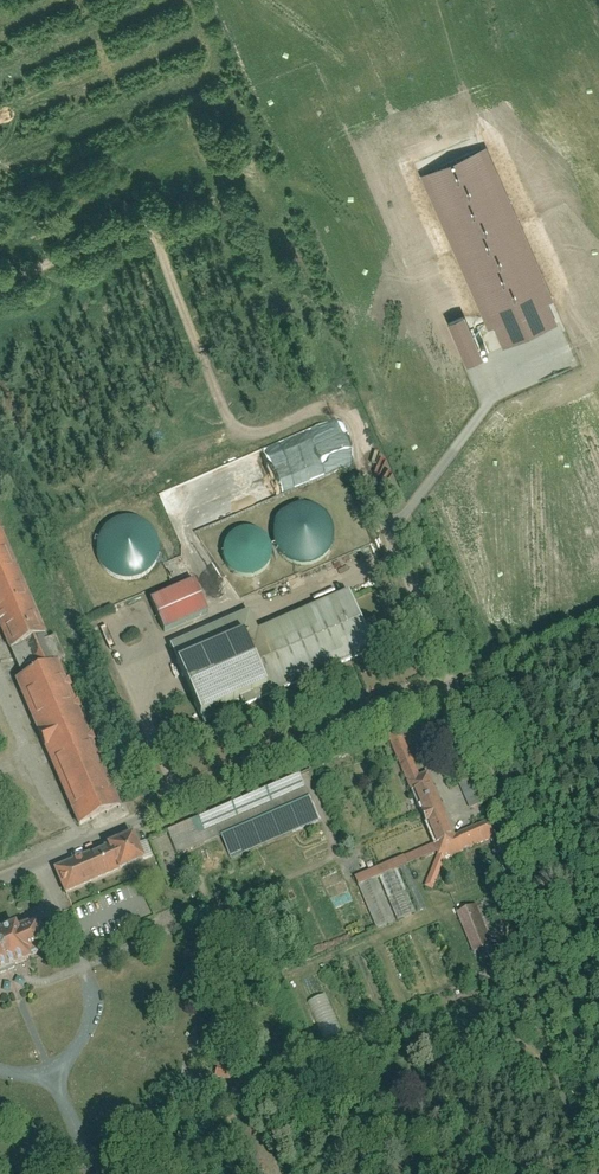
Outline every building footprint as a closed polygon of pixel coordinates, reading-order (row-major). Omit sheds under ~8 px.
[(487,266),(497,266),(497,271),(501,271),(502,261),(488,260),(487,266)] [(448,319),(463,363),(481,358),(466,313),(448,319)] [(283,439),(300,484),(348,466),(331,421),(283,439)] [(275,527),(274,537),(276,547),(281,556),(289,562),(299,566),(309,566),(318,563),(326,557),(332,549),(335,539),(334,529),(330,520),(324,512),(315,507),(306,505),(296,506),(287,511),(279,518),(275,527)] [(100,540),(99,550),(101,560),(106,568),(114,575),(124,578),(134,578),(144,575),(152,569),(157,561),(160,552),(159,542),(156,533),(149,525),(141,520),(131,518),(121,519),(112,523),(105,530),(100,540)] [(10,653),(49,636),(0,525),(0,631),(10,653)] [(223,557),(225,564),(230,571),(236,576),(244,578),(252,578),(259,576),(266,571),(271,564),(273,555),(272,546),(268,539),(262,533),(254,529),(245,529),(237,531),(231,535),(226,541),(223,549),(223,557)] [(209,614),(195,582),(151,601),(165,634),(209,614)] [(375,651),(349,592),(259,630),(251,611),(169,646),(201,720),(242,702),(244,707),(375,651)] [(49,668),(11,685),(74,828),(112,811),(49,668)] [(393,739),(415,792),(435,782),(431,768),(422,773),(407,734),(393,739)] [(301,772),(167,832),(178,855),(221,836),(309,797),(312,796),(301,772)] [(472,777),(460,783),(471,808),(483,803),(472,777)] [(435,782),(415,792),(435,842),(440,854),(427,884),(436,888),(449,857),(498,837),(491,821),(458,834),(435,782)] [(320,821),(309,797),(221,836),(232,860),(320,821)] [(141,862),(131,839),(56,870),(66,894),(141,862)] [(401,869),(440,854),(435,842),(357,875),(361,884),(401,869)] [(401,869),(361,884),(380,927),(419,910),(401,869)] [(478,907),(458,915),(474,954),(481,951),(497,992),(510,987),(478,907)] [(1,977),(4,980),(9,981),(13,981),(16,979),(18,974),(16,970),(30,964),(28,959),(49,949),(38,923),(13,934),(11,929),(0,933),(0,977),(1,977)] [(329,993),(311,998),(325,1044),(344,1038),(329,993)]
